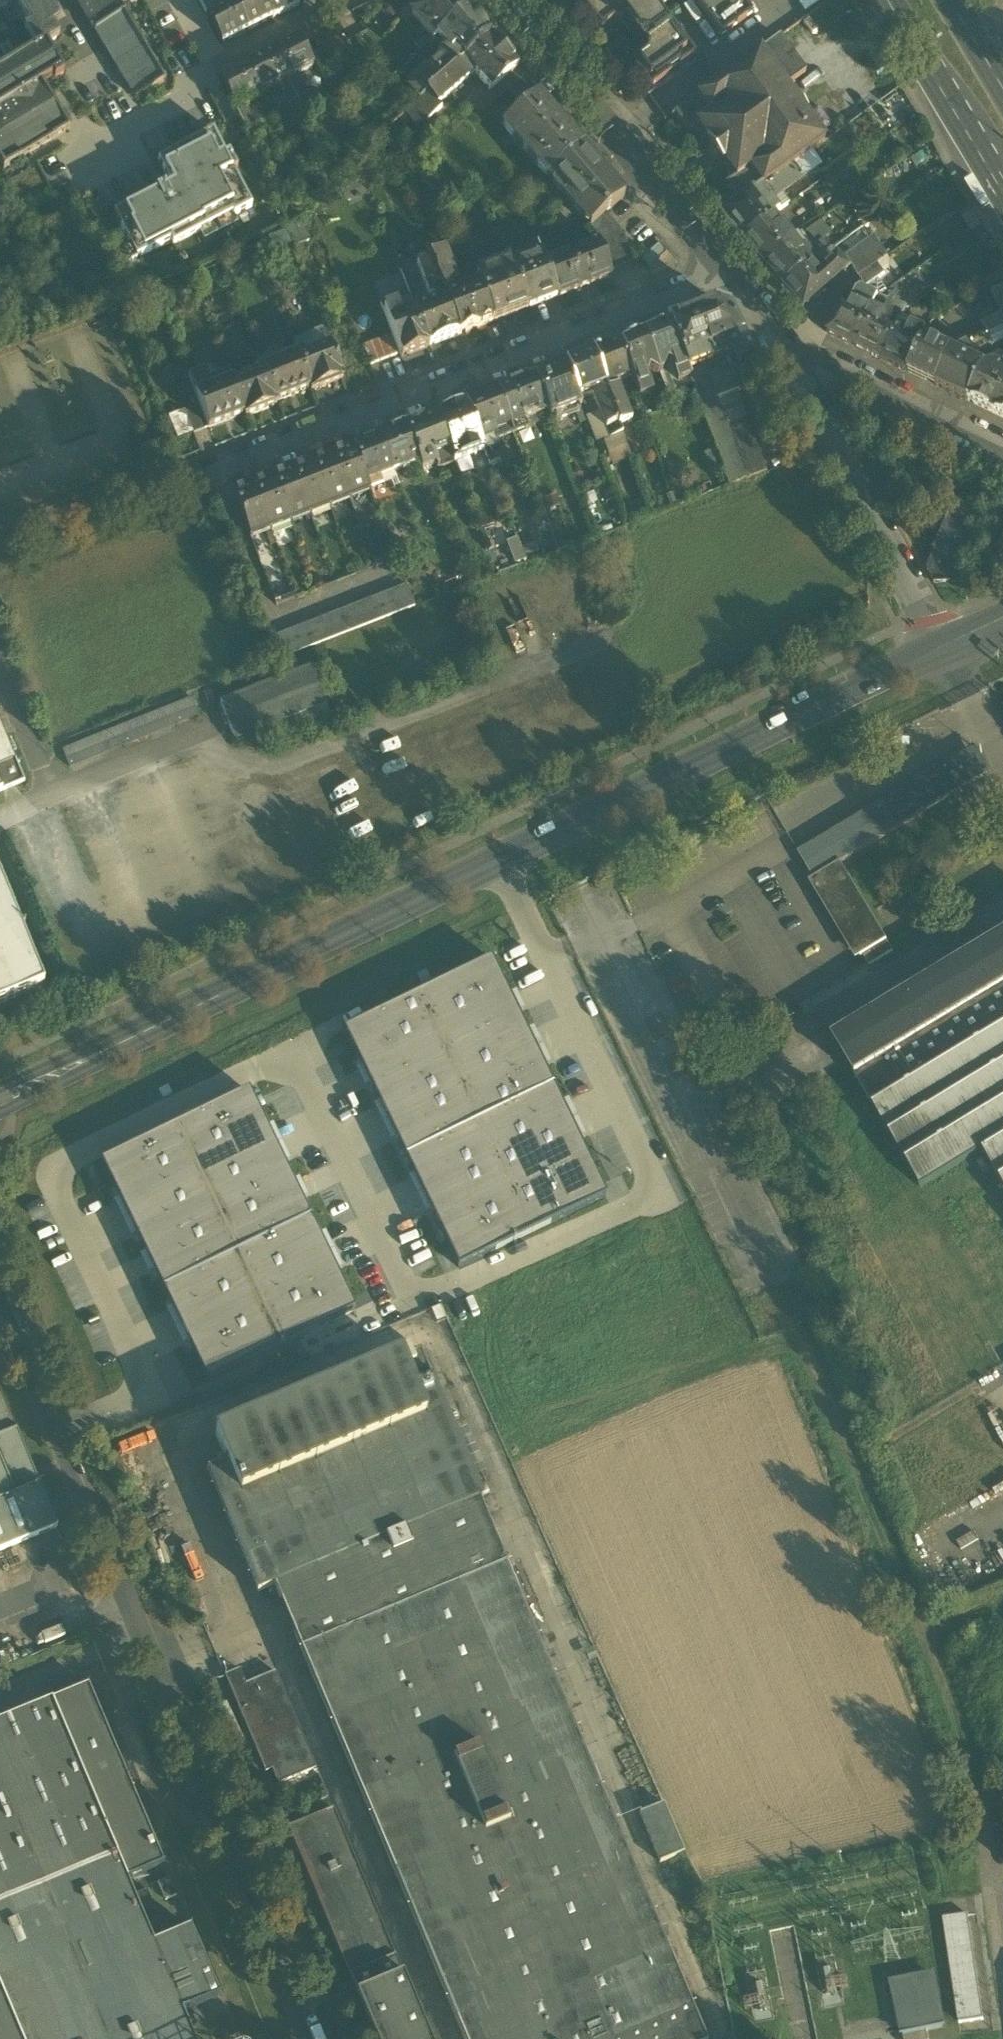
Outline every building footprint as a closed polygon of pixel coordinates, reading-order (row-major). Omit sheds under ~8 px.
[(17,1),(16,0),(0,0),(0,11),(17,1)] [(48,0),(16,0),(17,1),(31,25),(44,45),(45,45),(46,46),(60,37),(54,26),(58,24),(59,21),(59,18),(48,0)] [(115,0),(77,0),(96,32),(125,16),(115,0)] [(217,10),(233,1),(232,0),(212,0),(213,1),(217,10)] [(273,19),(264,0),(236,0),(233,1),(249,31),(273,19)] [(273,19),(299,6),(296,0),(264,0),(273,19)] [(437,38),(468,11),(459,0),(429,0),(422,6),(412,15),(427,32),(431,36),(435,41),(437,38)] [(650,90),(671,74),(669,72),(678,66),(679,68),(696,56),(660,7),(670,0),(583,0),(580,2),(600,29),(613,20),(619,21),(640,50),(639,56),(630,63),(650,90)] [(720,38),(753,15),(743,2),(746,0),(693,0),(720,38)] [(203,6),(207,15),(217,10),(213,1),(203,6)] [(222,44),(249,31),(233,1),(217,10),(207,15),(222,44)] [(491,37),(468,11),(437,38),(444,46),(439,50),(445,57),(410,87),(420,99),(427,93),(491,37)] [(137,35),(125,16),(96,32),(108,52),(137,35)] [(38,49),(44,45),(31,25),(25,28),(38,49)] [(421,53),(425,49),(422,45),(431,36),(427,32),(413,44),(421,53)] [(146,51),(137,35),(108,52),(117,68),(146,51)] [(422,45),(425,49),(435,41),(431,36),(422,45)] [(491,37),(427,93),(438,106),(439,105),(475,74),(491,92),(502,83),(518,68),(491,37)] [(725,186),(738,204),(762,187),(793,165),(813,150),(825,142),(786,89),(806,74),(779,38),(760,52),(674,115),(675,117),(687,134),(697,126),(708,142),(706,144),(722,165),(724,164),(735,179),(725,186)] [(299,40),(273,53),(288,81),(297,76),(313,67),(299,40)] [(9,66),(18,61),(8,44),(0,49),(0,51),(9,66)] [(43,84),(54,77),(55,81),(64,75),(46,46),(45,45),(44,45),(38,49),(18,61),(9,66),(0,72),(0,110),(43,84)] [(166,83),(146,51),(117,68),(136,98),(166,83)] [(273,53),(247,66),(261,94),(280,84),(288,81),(273,53)] [(241,105),(261,94),(247,66),(221,79),(235,108),(241,105)] [(502,83),(509,91),(525,77),(518,68),(502,83)] [(292,89),(298,102),(308,97),(304,90),(297,76),(288,81),(292,89)] [(541,94),(525,77),(509,91),(524,108),(537,96),(538,97),(541,94)] [(280,84),(284,93),(292,89),(288,81),(280,84)] [(43,84),(0,110),(0,163),(4,170),(69,131),(48,96),(43,84)] [(293,108),(299,104),(298,102),(292,89),(284,93),(282,94),(288,105),(291,104),(293,108)] [(442,108),(439,105),(438,106),(427,93),(420,99),(413,105),(427,121),(442,108)] [(503,126),(547,176),(553,172),(582,147),(563,126),(556,118),(538,97),(537,96),(524,108),(503,126)] [(317,115),(308,97),(298,102),(299,104),(308,120),(317,115)] [(235,108),(247,131),(252,129),(250,125),(255,122),(249,111),(245,113),(241,105),(235,108)] [(418,129),(427,121),(413,105),(404,113),(418,129)] [(214,133),(201,139),(205,147),(218,140),(214,133)] [(114,215),(129,245),(134,242),(141,257),(172,242),(174,246),(233,215),(234,217),(252,208),(234,172),(238,170),(230,154),(226,156),(218,140),(205,147),(201,139),(171,154),(175,162),(162,169),(167,178),(171,185),(159,191),(114,215)] [(625,197),(582,147),(553,172),(547,176),(591,227),(607,213),(625,197)] [(793,165),(803,178),(823,164),(813,150),(793,165)] [(158,161),(162,169),(175,162),(171,154),(158,161)] [(793,165),(762,187),(771,201),(781,193),(803,178),(793,165)] [(156,184),(159,191),(171,185),(167,178),(156,184)] [(779,212),(771,201),(762,187),(738,204),(721,217),(741,239),(774,215),(779,212)] [(771,201),(779,212),(789,205),(781,193),(771,201)] [(857,216),(865,227),(881,215),(873,204),(857,216)] [(981,226),(973,212),(963,218),(971,232),(981,226)] [(599,242),(610,271),(634,262),(624,233),(607,213),(591,227),(595,231),(599,242)] [(792,240),(774,215),(741,239),(750,249),(749,249),(761,262),(792,240)] [(286,231),(294,249),(309,242),(299,219),(284,228),(286,231)] [(291,246),(286,231),(268,238),(273,253),(291,246)] [(807,251),(812,247),(802,233),(792,240),(801,253),(806,250),(807,251)] [(845,256),(849,262),(877,242),(873,237),(845,256)] [(814,261),(807,251),(806,250),(801,253),(792,240),(761,262),(781,285),(814,261)] [(137,259),(141,257),(134,242),(129,245),(137,259)] [(599,242),(545,263),(558,297),(612,276),(610,271),(599,242)] [(812,247),(807,251),(814,261),(822,255),(829,251),(822,242),(820,242),(812,247)] [(851,266),(858,276),(878,263),(887,257),(877,242),(849,262),(850,265),(851,266)] [(642,260),(649,269),(667,253),(660,244),(642,260)] [(512,264),(541,253),(538,245),(509,256),(512,264)] [(835,259),(838,262),(841,259),(832,248),(829,251),(822,255),(829,265),(835,259)] [(432,260),(447,300),(458,295),(456,291),(459,289),(445,252),(430,258),(432,260)] [(529,308),(558,297),(545,263),(541,253),(512,264),(529,308)] [(822,255),(814,261),(781,285),(802,309),(846,270),(838,262),(835,259),(829,265),(822,255)] [(888,256),(887,257),(878,263),(885,273),(890,270),(892,261),(888,256)] [(434,299),(436,304),(447,300),(432,260),(417,266),(430,300),(434,299)] [(885,273),(878,263),(858,276),(866,287),(878,278),(885,273)] [(494,322),(529,308),(512,264),(477,278),(479,284),(480,287),(494,322)] [(1000,271),(984,280),(989,289),(1002,281),(1002,276),(1000,271)] [(866,287),(863,289),(878,296),(887,290),(878,278),(866,287)] [(987,333),(1002,325),(1002,285),(991,291),(1002,313),(981,322),(987,333)] [(480,287),(458,295),(447,300),(460,334),(494,322),(480,287)] [(857,292),(854,299),(852,303),(843,299),(826,332),(855,346),(878,296),(863,289),(862,288),(857,292)] [(402,317),(416,311),(411,296),(396,301),(397,305),(402,317)] [(892,304),(878,296),(855,346),(881,359),(898,326),(902,316),(889,310),(892,304)] [(460,334),(447,300),(436,304),(416,311),(430,346),(460,334)] [(889,310),(902,316),(903,317),(903,316),(908,306),(894,300),(892,304),(889,310)] [(430,347),(430,346),(416,311),(402,317),(397,305),(384,310),(394,335),(402,357),(430,347)] [(689,379),(691,384),(707,377),(719,373),(714,361),(720,359),(728,356),(738,374),(755,365),(742,340),(728,313),(721,310),(714,308),(669,325),(689,379)] [(329,346),(342,380),(343,381),(362,373),(364,377),(374,373),(371,365),(364,347),(351,314),(338,320),(342,331),(326,337),(329,346)] [(912,327),(913,327),(916,322),(903,316),(903,317),(902,316),(898,326),(910,331),(912,327)] [(669,325),(644,335),(659,375),(662,374),(666,365),(671,367),(677,384),(689,379),(669,325)] [(910,331),(898,326),(881,359),(908,372),(924,337),(926,334),(913,327),(912,327),(910,331)] [(993,340),(1002,336),(1002,327),(1002,326),(989,332),(993,340)] [(305,355),(329,346),(326,337),(323,328),(292,340),(298,354),(303,352),(305,355)] [(989,332),(952,350),(936,385),(969,401),(985,367),(965,357),(978,351),(979,353),(995,345),(993,340),(989,332)] [(658,376),(659,375),(644,335),(619,344),(632,379),(639,398),(653,393),(646,377),(648,372),(658,376)] [(364,347),(371,365),(400,354),(393,336),(364,347)] [(908,372),(926,380),(942,345),(924,337),(908,372)] [(615,385),(632,379),(619,344),(592,355),(619,425),(619,427),(632,422),(618,388),(617,389),(615,385)] [(952,350),(942,345),(926,380),(935,385),(935,384),(936,385),(952,350)] [(303,352),(298,354),(311,388),(312,392),(342,380),(329,346),(305,355),(303,352)] [(275,402),(311,388),(298,354),(262,367),(275,402)] [(607,429),(619,425),(592,355),(564,365),(578,400),(593,395),(599,412),(606,429),(607,429)] [(985,367),(969,401),(993,413),(1002,392),(1002,376),(998,373),(1002,363),(1002,357),(1001,355),(987,363),(985,367)] [(727,376),(728,379),(734,376),(738,374),(728,356),(720,359),(727,376)] [(719,373),(707,377),(709,383),(727,376),(720,359),(714,361),(719,373)] [(581,408),(578,400),(564,365),(534,377),(548,412),(551,420),(581,408)] [(662,374),(659,375),(667,395),(691,385),(691,384),(689,379),(677,384),(671,367),(666,365),(662,374)] [(763,380),(755,365),(738,374),(734,376),(740,390),(763,380)] [(277,405),(275,402),(262,367),(256,370),(257,373),(233,382),(245,414),(247,417),(277,405)] [(209,427),(245,414),(233,382),(232,379),(213,386),(207,370),(190,376),(209,427)] [(716,399),(737,392),(740,390),(734,376),(728,379),(727,376),(709,383),(716,399)] [(534,377),(509,387),(522,422),(527,420),(548,412),(534,377)] [(725,471),(730,486),(747,480),(716,399),(709,383),(707,377),(691,384),(691,385),(716,449),(725,471)] [(511,427),(522,422),(509,387),(497,391),(511,427)] [(514,434),(511,427),(497,391),(466,403),(467,403),(482,442),(495,437),(497,440),(498,440),(514,434)] [(716,399),(747,480),(768,471),(737,392),(716,399)] [(993,413),(1002,417),(1002,392),(993,413)] [(485,450),(482,442),(467,403),(436,415),(454,463),(485,451),(485,450)] [(194,433),(194,434),(204,430),(196,408),(186,412),(194,433)] [(177,439),(194,433),(186,412),(185,410),(168,416),(177,439)] [(603,442),(611,439),(607,429),(606,429),(599,412),(585,417),(596,444),(603,442)] [(438,469),(454,463),(436,415),(406,426),(420,462),(423,470),(436,465),(438,469)] [(530,428),(527,420),(522,422),(511,427),(514,434),(530,428)] [(611,439),(622,434),(619,427),(619,425),(607,429),(611,439)] [(394,472),(420,462),(406,426),(380,436),(394,472)] [(632,458),(622,434),(611,439),(603,442),(613,466),(632,458)] [(380,477),(394,472),(380,436),(354,446),(355,450),(370,489),(383,484),(380,477)] [(482,442),(485,450),(500,445),(498,440),(497,440),(495,437),(482,442)] [(713,476),(725,471),(716,449),(704,453),(713,476)] [(333,454),(335,458),(350,499),(371,491),(370,489),(355,450),(345,454),(343,450),(333,454)] [(313,462),(315,466),(330,506),(350,499),(335,458),(325,462),(324,458),(313,462)] [(424,474),(438,469),(436,465),(423,470),(424,474)] [(294,470),(295,473),(311,514),(330,506),(315,466),(305,469),(304,466),(294,470)] [(274,477),(275,481),(291,522),(311,514),(295,473),(286,477),(284,473),(274,477)] [(254,485),(255,489),(271,529),(291,522),(275,481),(266,484),(264,481),(254,485)] [(251,537),(271,529),(255,489),(246,492),(244,488),(234,493),(251,537)] [(933,556),(955,565),(957,560),(965,542),(963,537),(973,517),(972,512),(956,505),(933,556)] [(521,543),(519,538),(506,542),(515,566),(528,561),(526,557),(521,543)] [(521,543),(526,557),(539,552),(533,538),(521,543)] [(934,584),(965,583),(957,560),(955,565),(933,556),(927,569),(934,584)] [(407,585),(396,589),(404,611),(415,606),(407,585)] [(393,615),(404,611),(396,589),(385,594),(393,615)] [(382,619),(393,615),(385,594),(374,598),(382,619)] [(371,624),(382,619),(374,598),(363,602),(371,624)] [(360,628),(371,624),(363,602),(352,606),(360,628)] [(350,632),(360,628),(352,606),(341,610),(350,632)] [(339,636),(350,632),(341,610),(330,615),(339,636)] [(328,640),(339,636),(330,615),(320,619),(328,640)] [(317,645),(328,640),(320,619),(309,623),(317,645)] [(306,649),(317,645),(309,623),(298,627),(306,649)] [(295,653),(306,649),(298,627),(287,631),(295,653)] [(284,657),(295,653),(287,631),(276,636),(284,657)] [(235,741),(282,722),(321,707),(326,705),(312,668),(220,703),(235,741)] [(62,750),(70,769),(200,717),(192,698),(62,750)] [(325,720),(321,707),(282,722),(287,735),(325,720)] [(25,782),(0,721),(0,792),(25,782)] [(974,747),(966,752),(981,777),(990,772),(974,747)] [(966,752),(940,768),(902,790),(918,816),(955,794),(964,788),(981,777),(966,752)] [(841,862),(918,816),(902,790),(798,852),(814,878),(841,862)] [(894,951),(887,941),(841,862),(814,878),(861,957),(863,955),(869,965),(894,951)] [(44,988),(0,882),(0,1006),(44,988)] [(855,1074),(1002,986),(1002,937),(890,1005),(833,1039),(855,1075),(855,1074)] [(491,959),(343,1030),(458,1268),(606,1197),(491,959)] [(855,1074),(871,1102),(870,1102),(921,1187),(982,1150),(1002,1185),(1002,986),(855,1074)] [(249,1091),(101,1162),(207,1382),(355,1311),(249,1091)] [(257,1593),(274,1586),(277,1584),(309,1571),(462,1507),(479,1500),(482,1499),(482,1497),(481,1497),(432,1379),(433,1379),(432,1377),(420,1350),(401,1358),(400,1357),(382,1364),(382,1365),(233,1427),(233,1426),(215,1434),(226,1463),(207,1471),(207,1472),(208,1472),(257,1591),(256,1591),(257,1593)] [(17,1431),(0,1390),(0,1438),(17,1431)] [(40,1487),(17,1431),(0,1438),(0,1503),(40,1487)] [(40,1487),(0,1503),(0,1551),(57,1528),(40,1487)] [(300,1650),(505,1564),(479,1500),(462,1507),(309,1571),(315,1585),(279,1599),(300,1650)] [(462,2038),(703,2038),(505,1564),(300,1650),(362,1799),(462,2038)] [(315,1585),(309,1571),(277,1584),(274,1586),(279,1599),(315,1585)] [(272,1770),(278,1785),(315,1769),(275,1672),(245,1685),(239,1670),(224,1676),(265,1773),(272,1770)] [(117,1855),(127,1880),(164,1865),(88,1685),(0,1721),(0,1904),(117,1855)] [(244,1739),(226,1703),(217,1707),(234,1744),(244,1739)] [(639,1815),(660,1864),(684,1854),(664,1805),(639,1815)] [(287,1830),(349,1979),(395,1960),(333,1811),(287,1830)] [(182,2012),(219,1997),(190,1928),(154,1944),(127,1880),(117,1855),(0,1904),(0,1994),(19,2038),(193,2038),(182,2012)] [(158,1883),(166,1900),(177,1896),(169,1878),(158,1883)] [(137,1894),(145,1913),(155,1909),(147,1889),(137,1894)] [(968,1916),(944,1920),(960,2025),(984,2021),(968,1916)] [(395,1960),(349,1979),(356,1996),(374,2038),(428,2038),(395,1960)] [(893,1985),(903,2036),(943,2028),(933,1977),(893,1985)] [(0,1994),(0,2038),(19,2038),(0,1994)]
